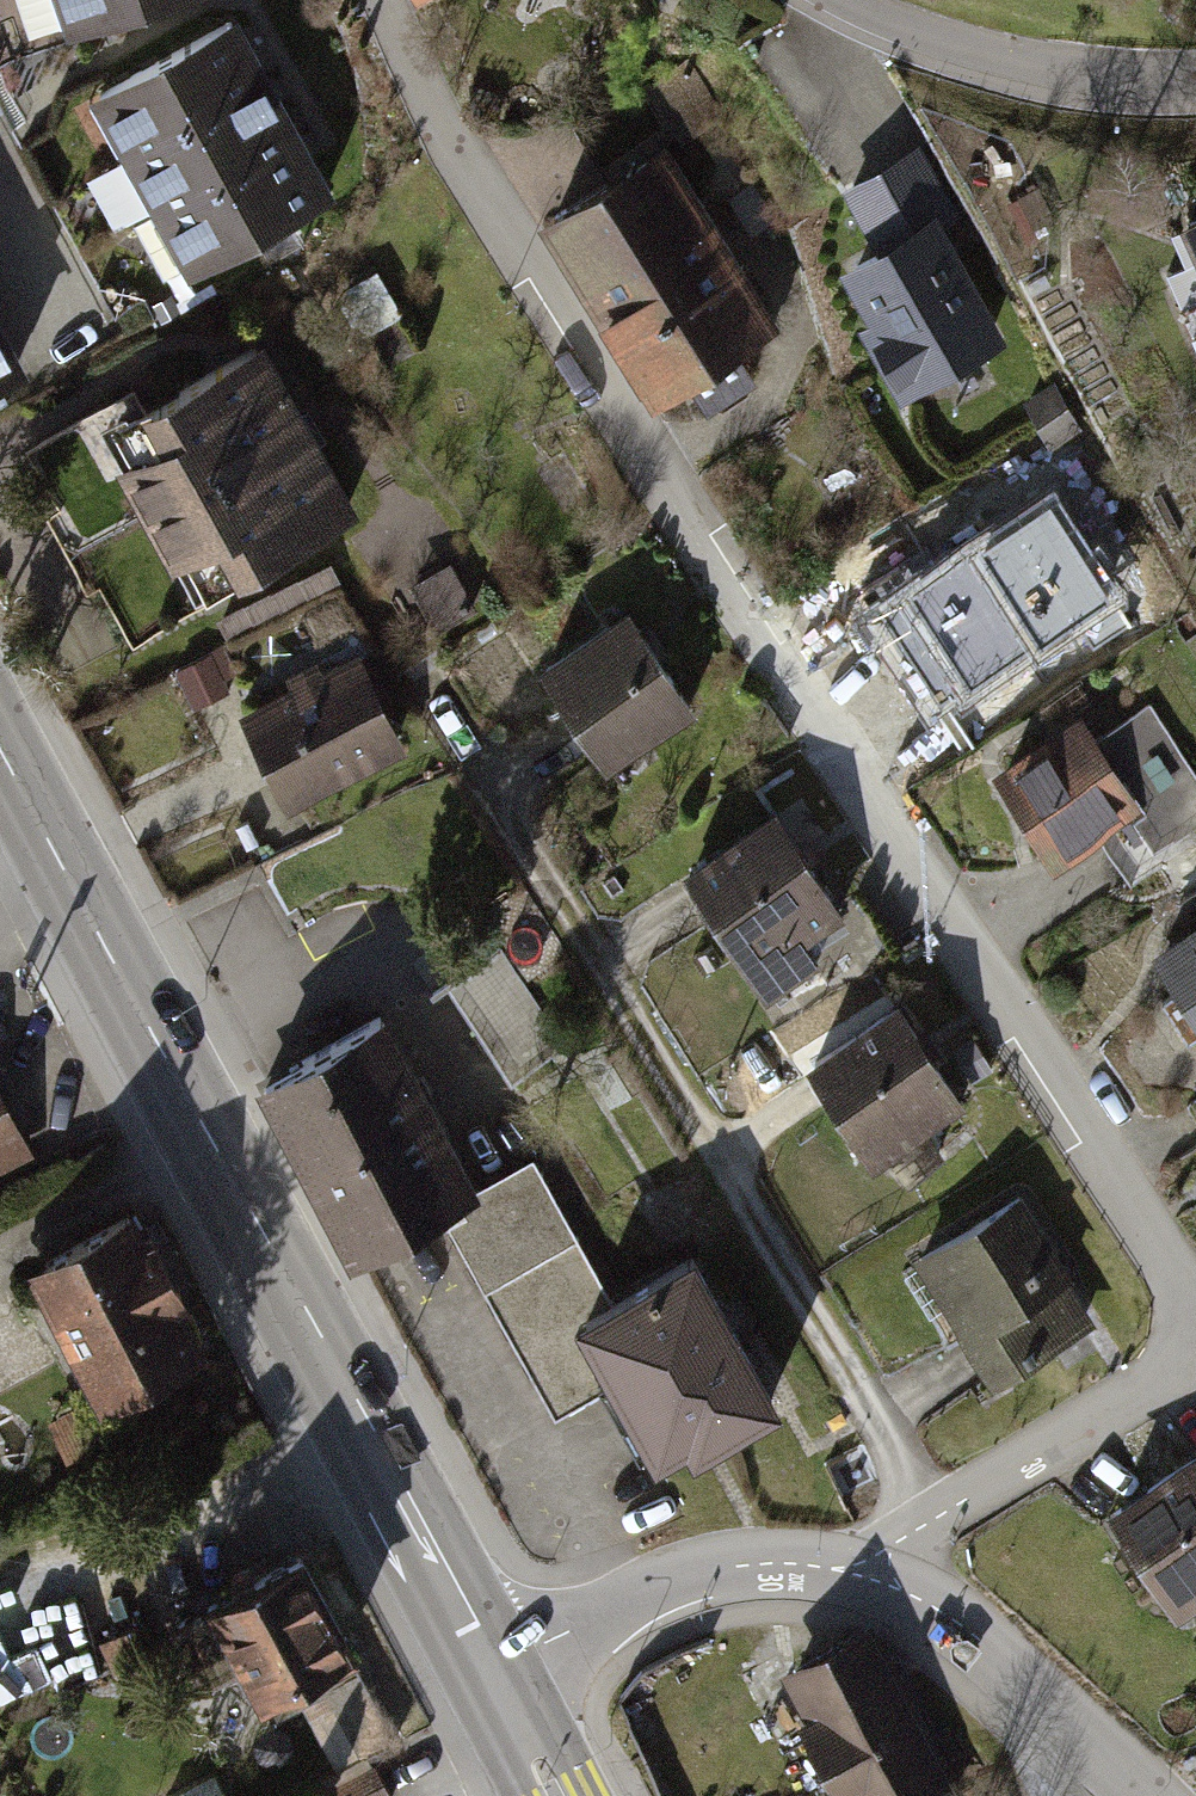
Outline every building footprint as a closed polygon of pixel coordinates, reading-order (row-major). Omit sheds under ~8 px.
[(60,30),(153,0),(50,0),(60,30)] [(240,13),(84,94),(115,154),(271,73),(240,13)] [(271,73),(115,154),(147,214),(302,133),(271,73)] [(611,173),(544,213),(653,397),(784,320),(675,135),(709,116),(688,80),(590,138),(611,173)] [(302,133),(147,214),(178,274),(334,193),(302,133)] [(913,152),(844,192),(874,244),(836,266),(867,320),(859,324),(900,396),(1001,339),(941,234),(956,226),(913,152)] [(1177,224),(1195,266),(1195,216),(1177,224)] [(30,380),(0,323),(0,396),(30,380)] [(1179,336),(1195,373),(1195,328),(1179,336)] [(173,557),(197,602),(356,517),(261,338),(102,423),(124,464),(115,469),(164,562),(173,557)] [(905,687),(997,630),(936,530),(843,586),(905,687)] [(537,646),(607,756),(692,702),(623,592),(537,646)] [(238,706),(288,802),(404,743),(355,647),(238,706)] [(211,653),(173,673),(192,710),(230,691),(211,653)] [(1049,850),(1127,800),(1152,840),(1195,812),(1195,777),(1144,695),(1092,728),(1075,702),(989,756),(1049,850)] [(679,850),(763,983),(816,950),(802,929),(840,905),(770,793),(679,850)] [(1195,1015),(1195,911),(1149,941),(1195,1015)] [(510,948),(457,981),(508,1064),(561,1032),(510,948)] [(805,1050),(874,1158),(890,1148),(910,1179),(946,1156),(926,1125),(967,1100),(898,992),(805,1050)] [(390,1016),(258,1087),(354,1264),(486,1193),(390,1016)] [(32,1159),(0,1094),(0,1175),(32,1159)] [(495,1195),(447,1221),(552,1413),(599,1387),(568,1329),(580,1322),(559,1283),(592,1265),(532,1155),(487,1180),(495,1195)] [(917,1263),(999,1393),(1100,1330),(1073,1286),(1077,1283),(1022,1196),(917,1263)] [(132,1210),(22,1267),(95,1406),(208,1347),(187,1306),(194,1303),(154,1227),(144,1232),(132,1210)] [(678,1418),(686,1432),(774,1383),(686,1224),(569,1289),(650,1434),(678,1418)] [(1178,1596),(1195,1585),(1195,1443),(1114,1496),(1178,1596)] [(309,1563),(214,1614),(217,1619),(179,1638),(210,1696),(246,1677),(262,1707),(359,1656),(309,1563)] [(129,1622),(95,1640),(110,1668),(144,1650),(129,1622)] [(796,1729),(817,1770),(915,1719),(873,1637),(782,1684),(804,1725),(796,1729)] [(915,1719),(817,1770),(831,1795),(956,1795),(915,1719)] [(312,1795),(391,1795),(373,1763),(312,1795)]
